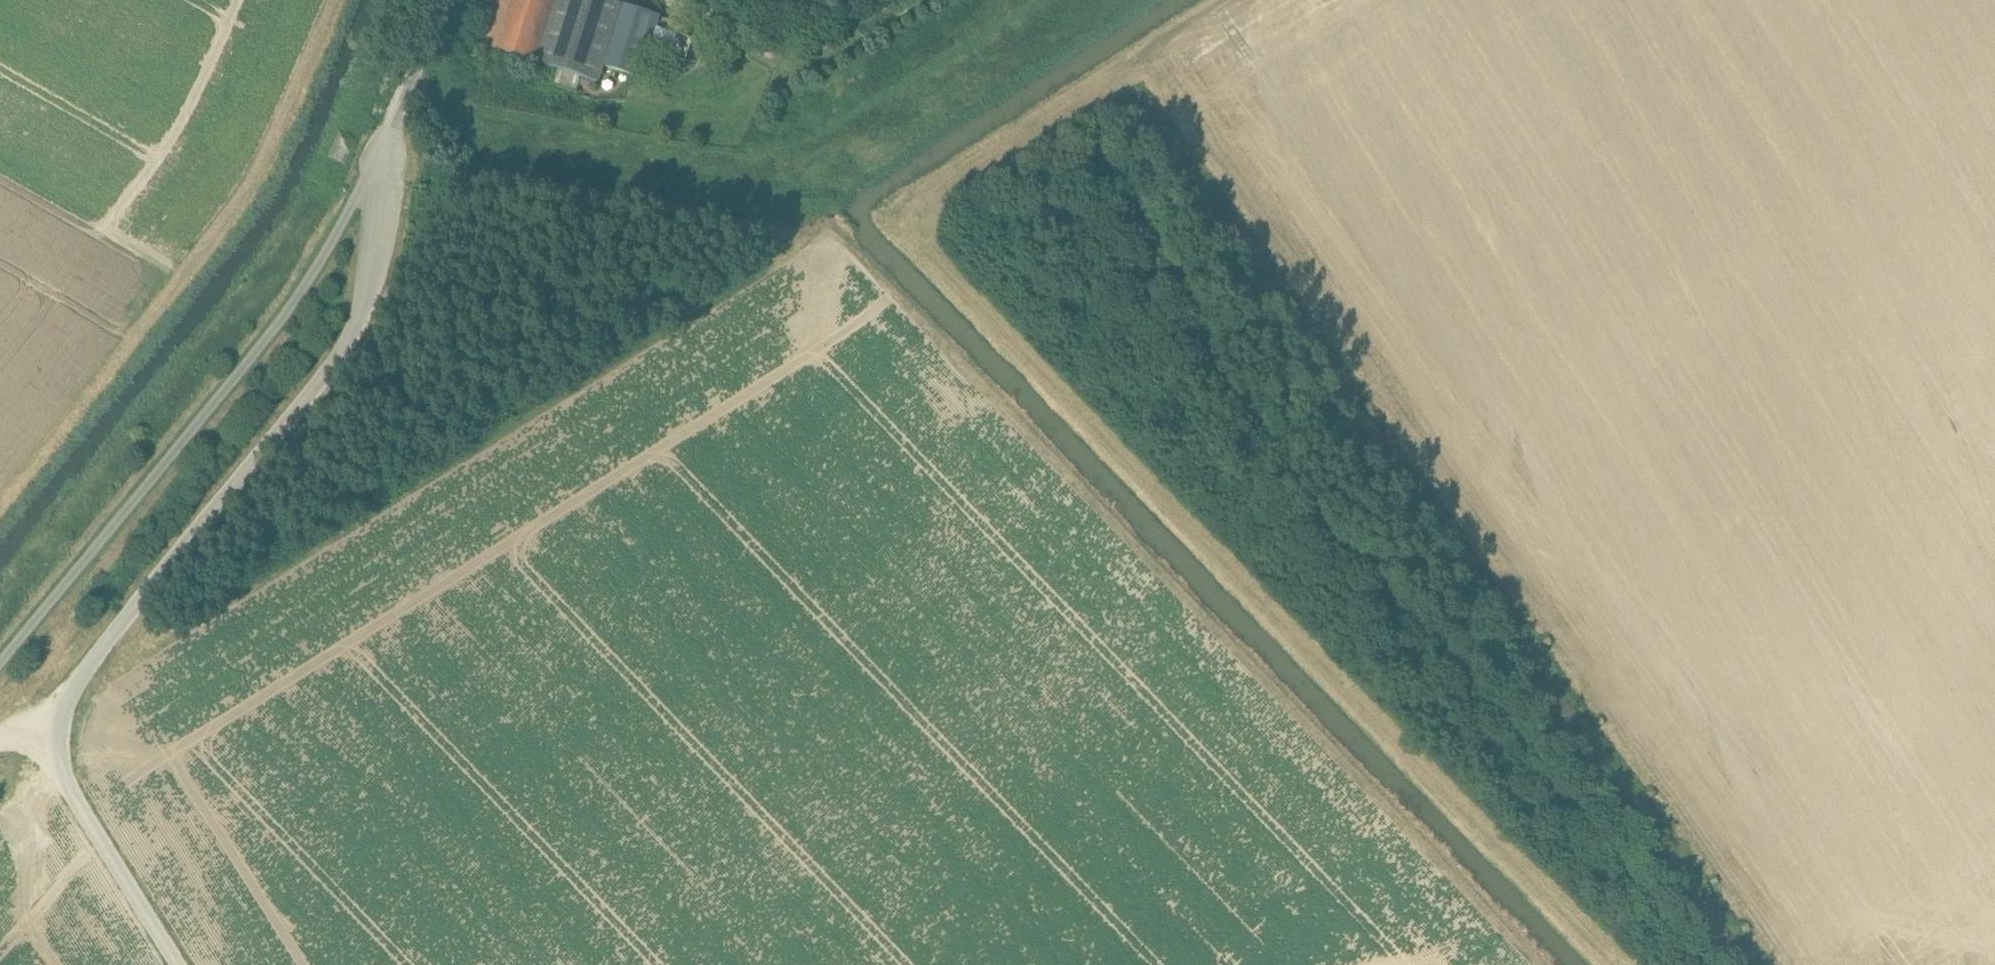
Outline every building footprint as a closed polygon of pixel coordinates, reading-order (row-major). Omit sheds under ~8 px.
[(556,70),(578,1),(578,0),(497,0),(482,46),(556,70)] [(556,70),(599,84),(604,68),(612,70),(642,80),(651,52),(685,64),(692,42),(665,33),(669,21),(626,7),(605,0),(578,0),(578,1),(556,70)]
